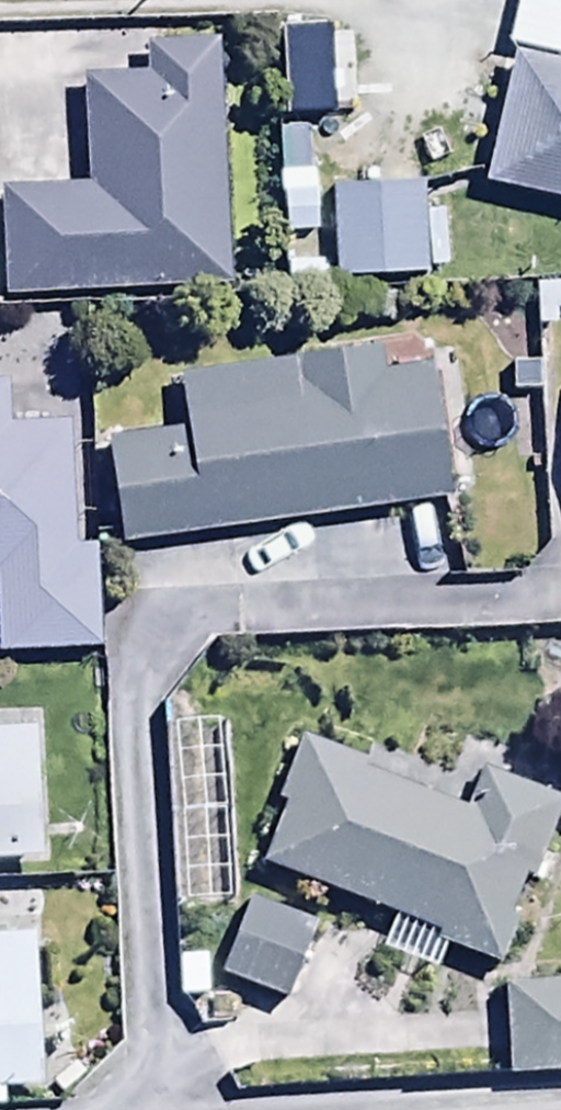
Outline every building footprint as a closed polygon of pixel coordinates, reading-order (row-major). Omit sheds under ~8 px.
[(503,6),(560,21),(560,0),(505,0),(503,6)] [(227,289),(217,43),(147,45),(148,74),(82,77),(87,187),(1,190),(5,298),(227,289)] [(480,186),(560,205),(560,69),(510,57),(480,186)] [(412,144),(327,148),(331,241),(416,237),(412,144)] [(109,446),(124,550),(446,503),(427,374),(383,381),(379,353),(182,382),(189,434),(109,446)] [(96,648),(92,549),(78,550),(73,424),(9,426),(8,388),(0,389),(0,651),(96,648)] [(41,870),(36,731),(0,732),(0,871),(41,870)] [(310,890),(242,859),(207,937),(275,968),(310,890)] [(7,1094),(35,1093),(30,942),(0,943),(0,1109),(7,1109),(7,1094)] [(494,950),(496,1043),(560,1041),(560,949),(494,950)]
